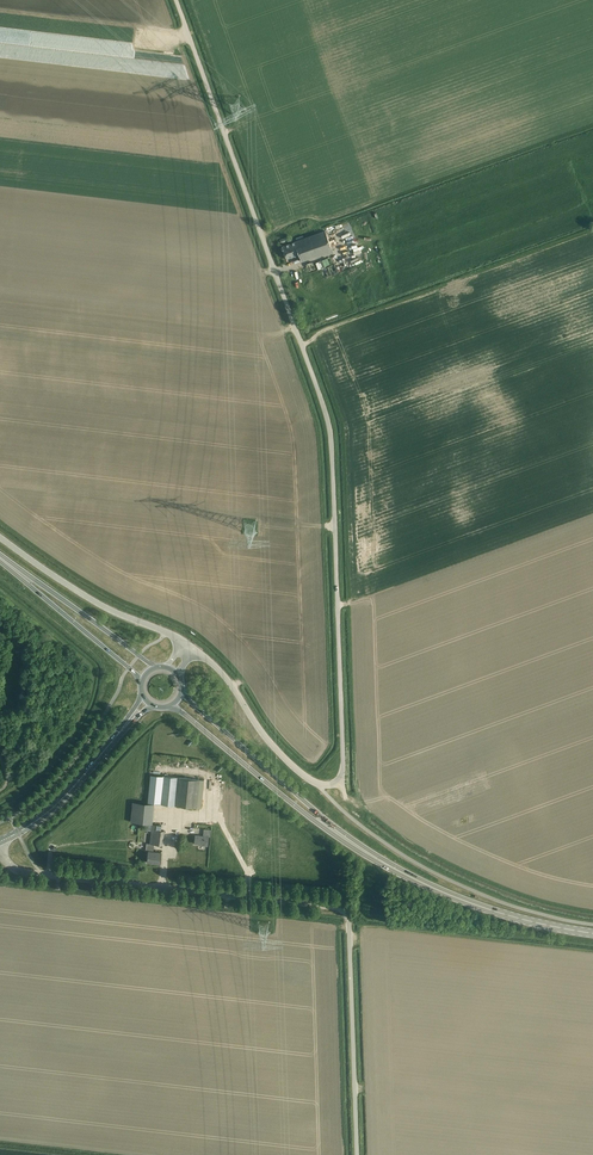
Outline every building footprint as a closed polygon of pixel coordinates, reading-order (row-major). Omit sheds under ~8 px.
[(319,233),(317,229),(314,231),(315,234),(282,246),(287,259),(299,254),(302,261),(332,250),(325,230),(319,233)] [(153,776),(150,803),(154,803),(196,807),(199,779),(164,775),(164,777),(153,776)] [(155,803),(155,802),(151,801),(150,801),(133,799),(131,821),(140,822),(153,823),(155,803)] [(146,823),(145,830),(151,831),(150,844),(146,843),(146,850),(149,851),(147,862),(160,864),(161,852),(153,851),(154,844),(162,845),(164,830),(161,830),(162,825),(161,825),(155,824),(152,824),(146,823)] [(210,837),(211,829),(204,829),(203,835),(203,836),(195,835),(194,844),(207,845),(208,837),(210,837)]
